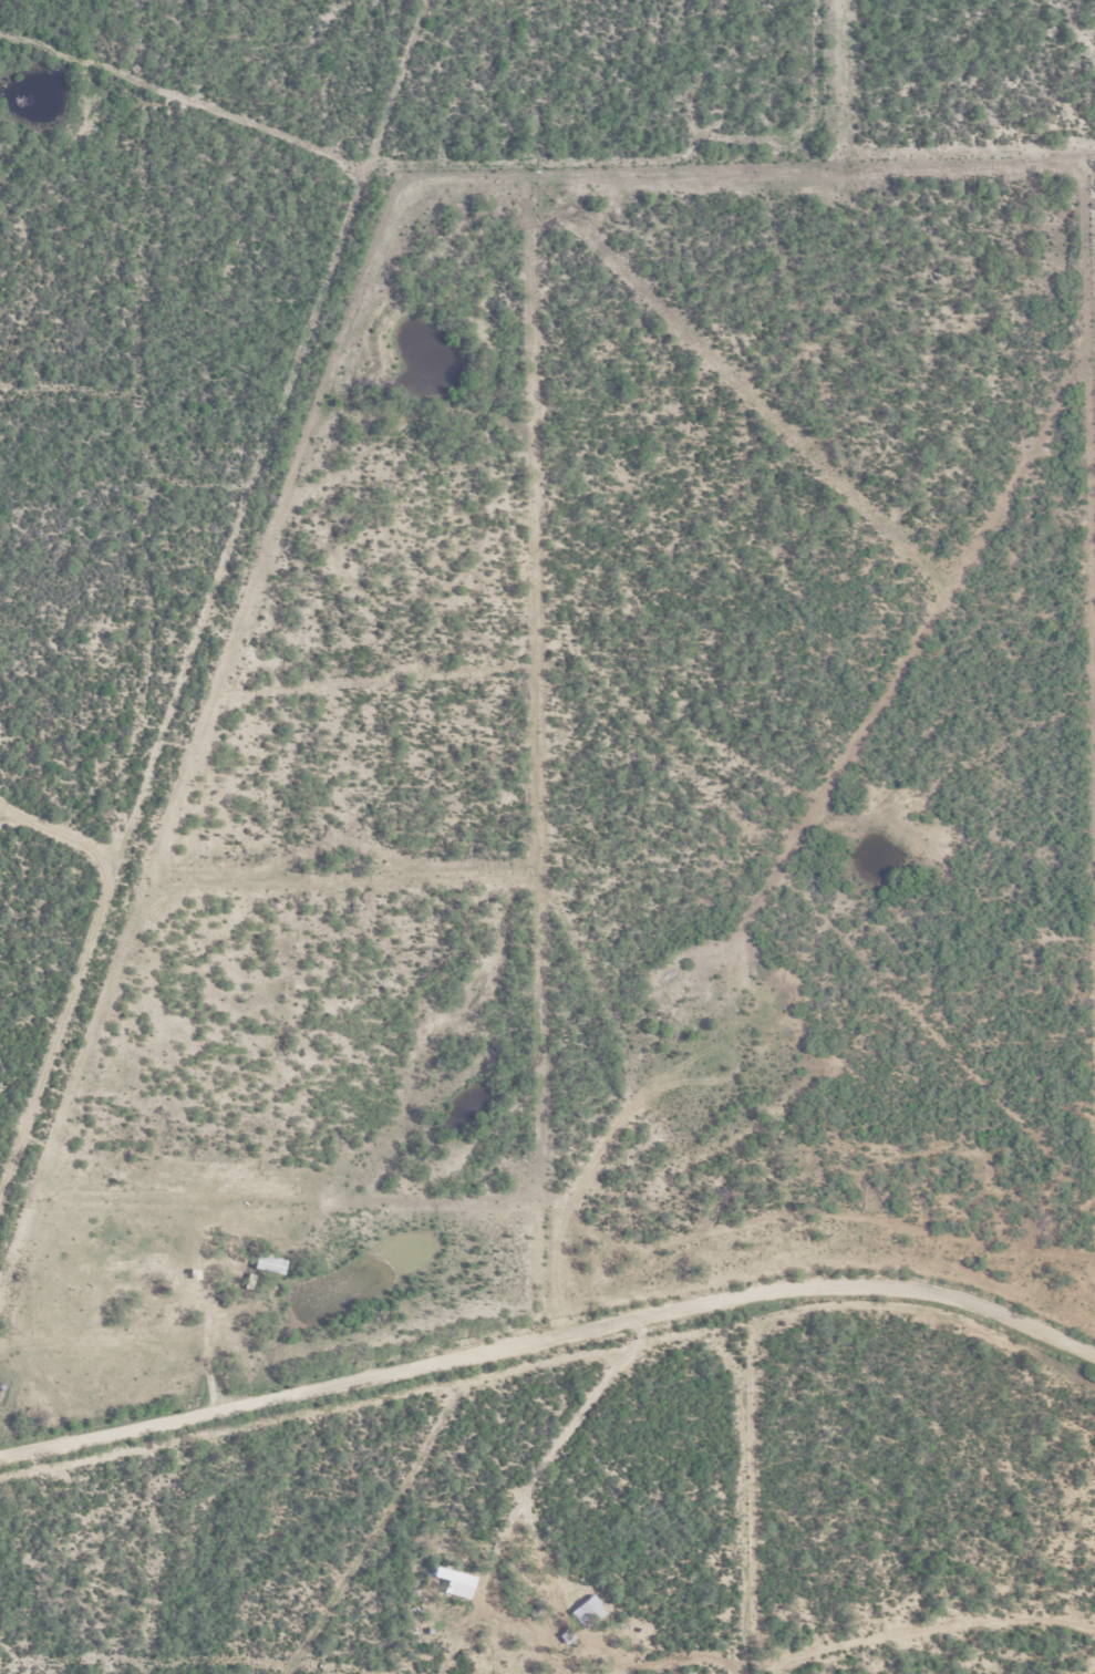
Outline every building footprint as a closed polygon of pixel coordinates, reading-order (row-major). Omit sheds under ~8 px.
[(231,1265),(244,1269),(250,1252),(238,1247),(231,1265)] [(287,1274),(290,1259),(259,1253),(256,1268),(287,1274)] [(570,1613),(584,1630),(606,1611),(593,1595),(570,1613)]
